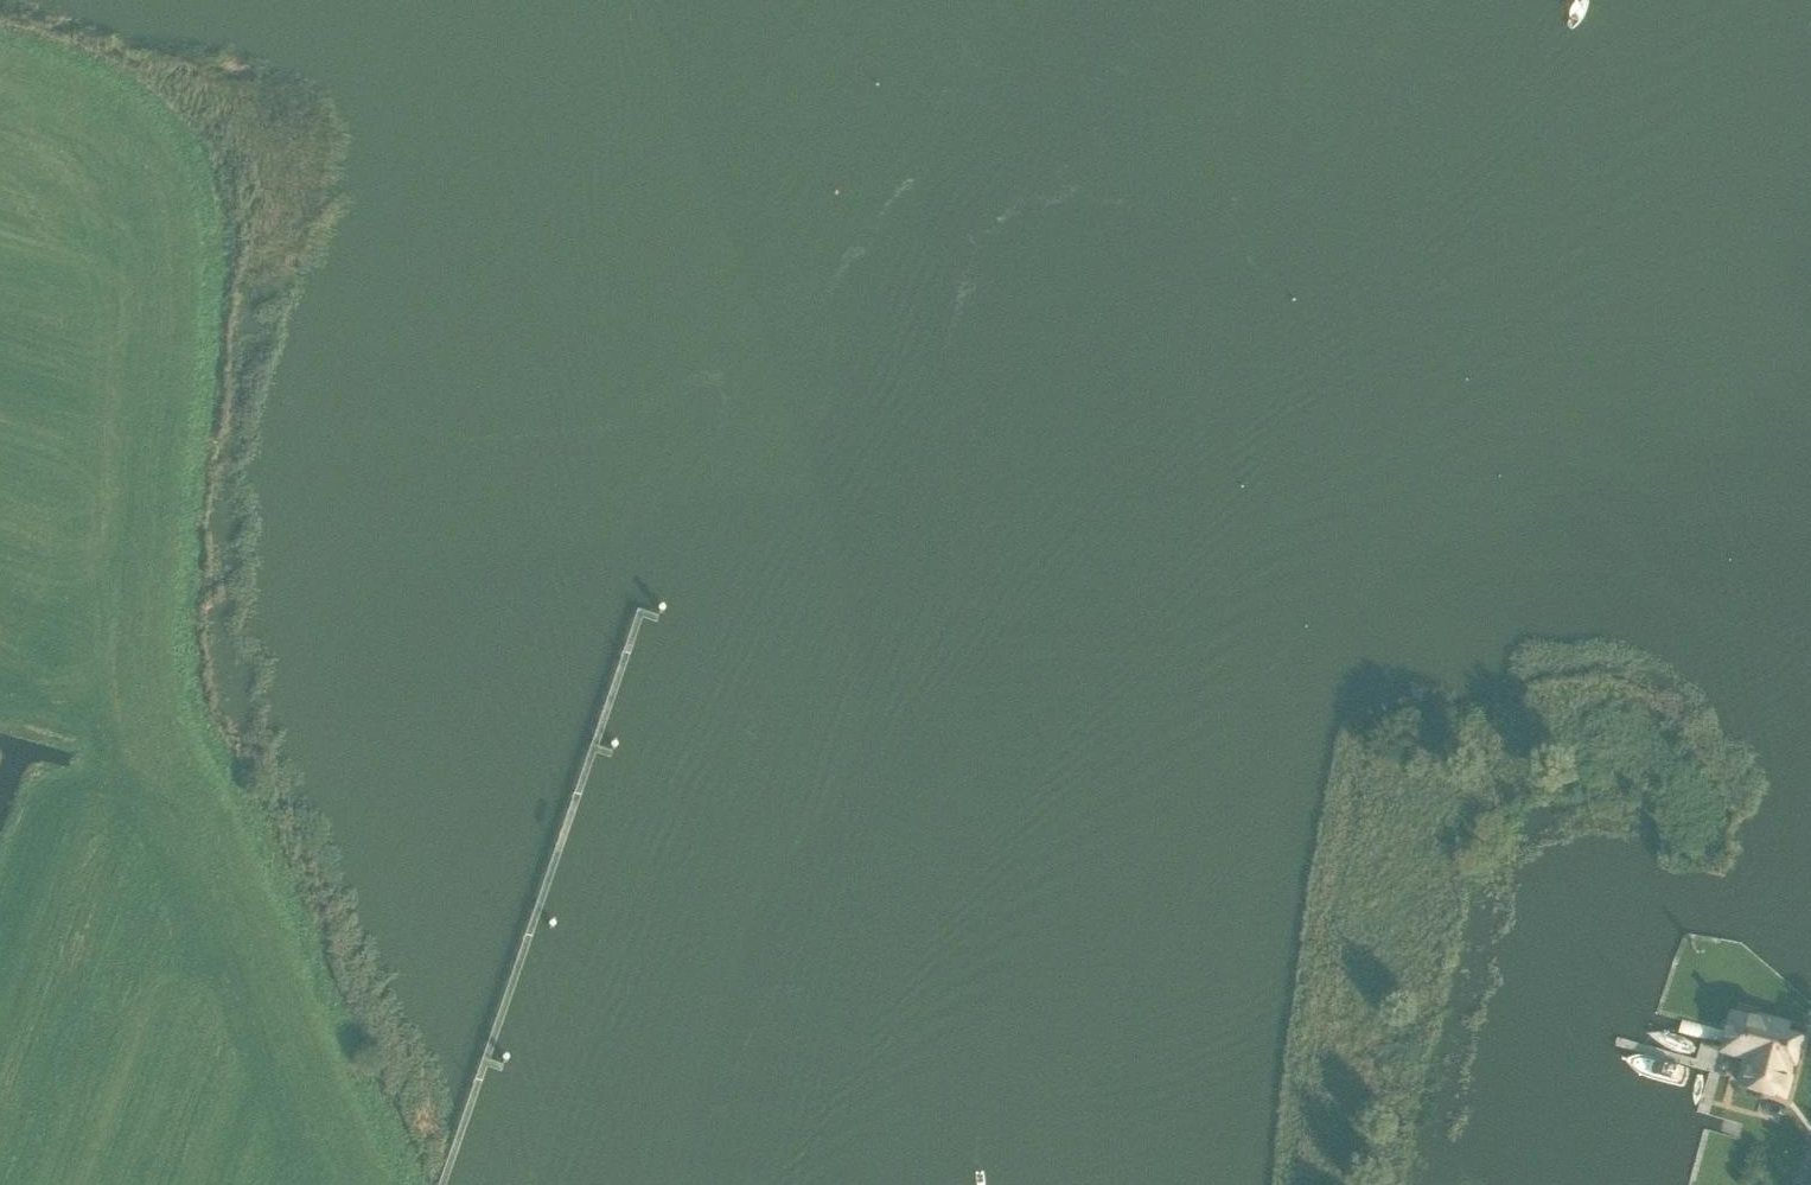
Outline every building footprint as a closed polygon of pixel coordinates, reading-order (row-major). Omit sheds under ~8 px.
[(1758,1023),(1735,1017),(1727,1049),(1750,1055),(1742,1085),(1784,1096),(1794,1060),(1799,1043),(1786,1039),(1789,1028),(1759,1020),(1758,1023)]
